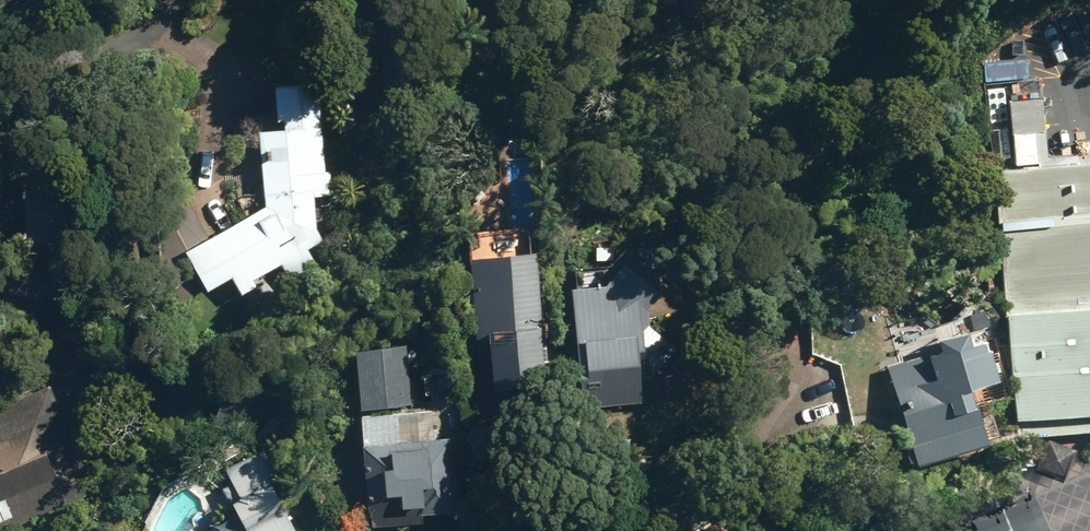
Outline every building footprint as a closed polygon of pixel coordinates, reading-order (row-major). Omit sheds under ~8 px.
[(233,273),(241,290),(257,282),(253,275),(281,260),(291,278),(317,264),(306,244),(322,235),(317,225),(315,192),(331,191),(329,170),(326,170),(319,78),(276,80),(279,124),(260,125),(267,202),(186,245),(210,286),(233,273)] [(1049,158),(1044,98),(1008,101),(1013,163),(997,164),(1019,438),(1089,433),(1089,165),(1078,166),(1077,156),(1049,158)] [(997,125),(998,155),(1006,155),(1006,125),(997,125)] [(492,339),(495,389),(545,386),(537,251),(471,255),(477,339),(492,339)] [(574,282),(583,401),(643,397),(641,375),(646,375),(645,360),(651,365),(672,342),(650,323),(648,302),(662,286),(631,259),(614,279),(574,282)] [(893,361),(923,459),(995,438),(978,382),(992,377),(991,374),(1005,370),(994,335),(981,339),(977,324),(949,333),(953,347),(935,353),(934,349),(893,361)] [(359,344),(363,405),(411,402),(407,340),(359,344)] [(96,487),(50,381),(0,402),(0,529),(96,487)] [(361,413),(372,523),(460,514),(451,432),(432,434),(429,406),(361,413)] [(1077,451),(1050,440),(1039,468),(1066,479),(1077,451)] [(273,481),(282,477),(265,444),(225,466),(240,495),(231,500),(248,530),(247,530),(299,530),(273,481)]
